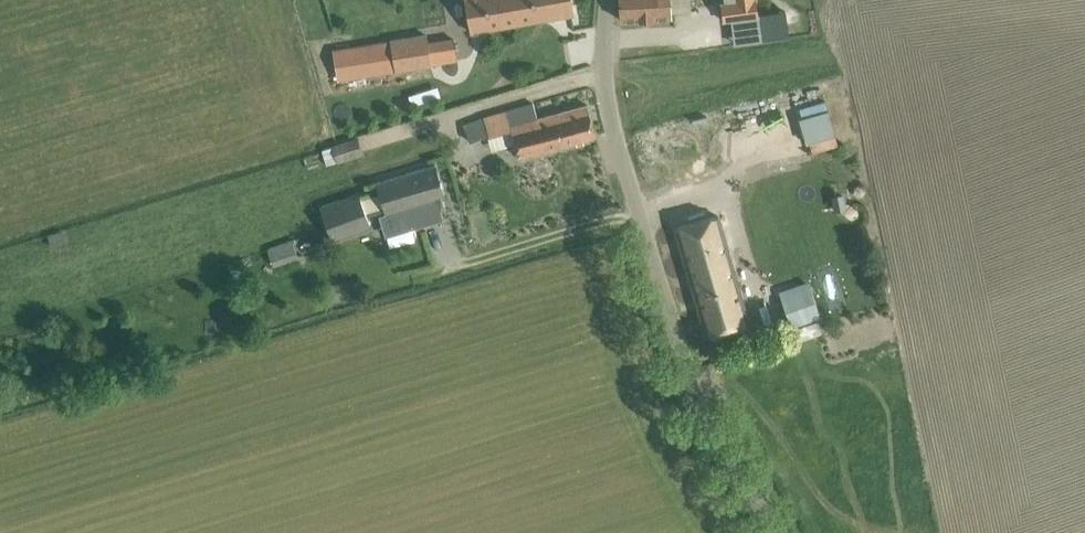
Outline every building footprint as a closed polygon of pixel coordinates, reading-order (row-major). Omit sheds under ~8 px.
[(574,14),(572,0),(465,0),(470,32),(574,14)] [(621,19),(670,16),(669,0),(619,0),(621,19)] [(756,0),(725,0),(725,2),(720,3),(723,21),(731,20),(758,16),(757,15),(756,0)] [(788,38),(784,11),(757,15),(758,16),(760,41),(788,38)] [(334,49),(338,79),(464,60),(460,36),(429,41),(428,34),(334,49)] [(413,103),(457,91),(454,81),(410,93),(413,103)] [(491,136),(511,130),(518,157),(596,135),(587,104),(538,118),(533,103),(484,118),(483,116),(463,125),(465,129),(471,142),(490,133),(491,136)] [(733,132),(677,147),(689,186),(744,170),(733,132)] [(328,165),(363,152),(357,136),(322,148),(328,165)] [(445,197),(435,165),(376,183),(386,215),(399,211),(404,230),(442,218),(440,210),(444,208),(441,198),(445,197)] [(362,200),(367,212),(381,206),(376,193),(362,200)] [(321,210),(331,237),(370,223),(360,196),(321,210)] [(675,227),(707,336),(752,323),(720,214),(675,227)] [(292,240),(267,248),(273,265),(298,256),(292,240)] [(780,295),(790,326),(821,317),(812,286),(780,295)]
